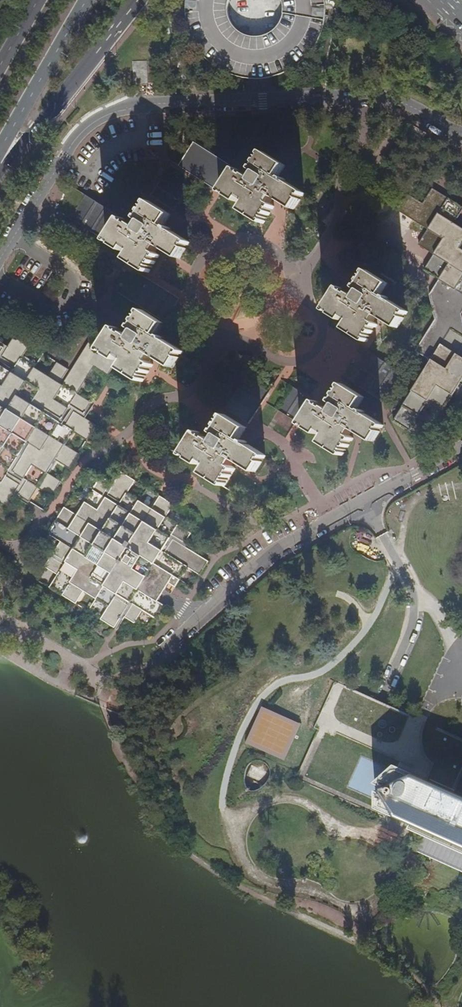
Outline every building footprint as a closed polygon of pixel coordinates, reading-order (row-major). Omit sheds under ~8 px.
[(319,36),(321,30),(323,22),(324,17),(324,10),(324,9),(324,3),(323,0),(284,0),(285,1),(285,4),(286,10),(285,16),(284,19),(283,22),(281,25),(279,28),(277,31),(274,33),(272,34),(268,36),(262,38),(256,39),(251,38),(245,37),(240,34),(237,32),(235,30),(232,26),(229,21),(228,19),(227,15),(227,9),(227,3),(228,0),(187,0),(187,8),(187,15),(188,21),(190,29),(192,36),(195,41),(200,49),(207,57),(210,61),(217,66),(224,70),(228,72),(236,75),(243,77),(248,78),(255,78),(261,78),(268,77),(273,76),(277,74),(282,73),(287,70),(292,67),(298,63),(303,59),(307,55),(311,49),(315,43),(319,36)] [(153,84),(160,83),(160,61),(133,62),(133,84),(153,84)] [(178,166),(216,190),(231,167),(193,144),(178,166)] [(237,171),(221,194),(224,196),(225,194),(228,196),(229,195),(239,201),(241,199),(246,202),(242,209),(253,215),(251,219),(262,226),(265,222),(263,221),(267,216),(268,217),(270,215),(268,213),(271,209),(273,210),(274,207),(271,205),(274,199),(288,208),(291,210),(298,199),(299,200),(301,197),(302,198),(304,196),(285,184),(286,182),(282,180),(281,181),(279,179),(276,178),(283,166),(262,153),(260,156),(262,157),(259,162),(257,162),(256,165),(257,166),(256,169),(254,168),(251,171),(256,174),(252,181),(245,176),(244,178),(238,175),(239,173),(237,171)] [(151,196),(175,211),(194,180),(171,165),(151,196)] [(286,168),(283,166),(276,178),(279,179),(286,168)] [(415,388),(394,421),(410,432),(419,417),(433,426),(452,396),(461,402),(461,357),(457,354),(461,347),(461,316),(461,314),(461,313),(461,227),(455,223),(461,212),(461,206),(434,188),(424,204),(408,194),(398,210),(428,229),(419,244),(434,254),(424,270),(439,280),(430,295),(436,319),(417,350),(432,360),(417,384),(415,388)] [(117,216),(86,195),(71,219),(102,239),(117,216)] [(229,195),(228,196),(227,198),(237,204),(239,201),(229,195)] [(301,202),(299,200),(298,199),(291,210),(295,212),(301,202)] [(162,225),(169,214),(149,202),(147,204),(149,206),(146,210),(144,209),(142,213),(143,214),(142,217),(140,216),(138,219),(142,222),(137,228),(131,225),(130,227),(124,223),(125,221),(123,219),(107,242),(110,244),(112,243),(114,244),(115,243),(125,249),(126,247),(133,252),(129,257),(139,263),(137,266),(149,273),(150,271),(148,270),(152,265),(153,266),(156,262),(154,261),(156,258),(158,259),(160,256),(156,253),(160,248),(177,258),(183,248),(185,249),(187,246),(187,247),(189,244),(171,231),(172,230),(168,227),(167,228),(165,227),(162,225)] [(253,215),(242,209),(240,212),(251,219),(253,215)] [(171,218),(169,214),(162,225),(165,227),(171,218)] [(115,243),(114,244),(113,248),(123,254),(125,249),(115,243)] [(186,251),(185,249),(183,248),(177,258),(180,261),(186,251)] [(139,263),(129,257),(127,261),(137,266),(139,263)] [(391,299),(386,296),(385,297),(380,294),(388,282),(368,270),(366,273),(368,274),(365,279),(363,278),(361,282),(362,283),(361,286),(359,284),(357,288),(361,290),(357,297),(351,293),(349,296),(343,291),(344,290),(340,287),(326,311),(329,313),(330,312),(333,313),(334,312),(345,318),(346,315),(352,319),(348,326),(358,332),(355,335),(361,338),(368,343),(370,339),(368,338),(371,334),(373,334),(375,331),(373,329),(375,326),(377,327),(379,325),(375,322),(379,315),(397,326),(403,317),(406,319),(410,313),(390,301),(391,299)] [(149,281),(134,305),(141,310),(166,325),(175,310),(181,302),(174,298),(149,281)] [(385,295),(391,284),(388,282),(380,294),(385,297),(386,296),(385,295)] [(115,328),(101,351),(117,361),(119,358),(126,362),(122,368),(131,374),(129,377),(141,384),(143,381),(142,380),(146,375),(148,376),(149,373),(148,371),(149,369),(151,370),(153,366),(150,364),(153,358),(170,368),(177,358),(178,358),(180,356),(182,357),(183,354),(164,342),(165,340),(161,338),(160,340),(158,338),(155,336),(162,325),(142,312),(140,315),(142,316),(139,322),(137,321),(135,324),(136,325),(134,328),(133,327),(131,330),(135,333),(131,339),(125,336),(124,338),(117,333),(119,331),(115,328)] [(334,312),(333,313),(332,315),(342,321),(345,318),(334,312)] [(397,326),(400,328),(406,319),(403,317),(397,326)] [(165,327),(162,325),(155,336),(158,338),(165,327)] [(346,329),(355,335),(358,332),(348,326),(346,329)] [(14,337),(9,346),(5,351),(0,347),(0,479),(2,480),(0,484),(0,502),(6,506),(15,492),(26,499),(34,487),(37,489),(51,497),(60,483),(47,474),(43,472),(51,459),(55,461),(68,470),(78,455),(64,447),(60,444),(69,431),(73,433),(86,441),(95,427),(82,418),(87,410),(91,404),(77,396),(73,394),(90,365),(94,367),(108,376),(117,363),(89,346),(73,369),(62,386),(58,384),(67,370),(57,363),(47,377),(45,380),(18,363),(20,360),(29,346),(14,337)] [(354,383),(373,354),(361,346),(343,375),(354,383)] [(354,383),(386,402),(400,379),(403,375),(404,373),(373,354),(354,383)] [(177,358),(170,368),(173,370),(180,360),(178,358),(177,358)] [(47,377),(20,360),(18,363),(45,380),(47,377)] [(87,379),(94,367),(90,365),(73,394),(77,396),(87,379)] [(131,374),(122,368),(120,371),(129,377),(131,374)] [(417,384),(403,375),(400,379),(415,388),(417,384)] [(269,391),(246,377),(237,390),(226,408),(250,422),(269,391)] [(316,400),(300,425),(303,426),(305,425),(307,426),(309,425),(319,431),(320,429),(327,433),(323,439),(333,445),(331,448),(343,455),(345,452),(343,451),(346,446),(347,447),(350,443),(349,442),(350,440),(352,441),(354,436),(351,434),(354,429),(371,439),(377,429),(379,429),(381,426),(383,427),(384,425),(364,413),(365,411),(362,409),(361,411),(359,409),(355,407),(362,395),(343,383),(341,387),(342,388),(339,392),(338,391),(335,395),(337,396),(335,399),(333,398),(331,402),(335,405),(331,410),(326,406),(324,408),(318,404),(319,402),(316,400)] [(311,397),(293,386),(278,410),(296,421),(311,397)] [(359,409),(366,398),(362,395),(355,407),(359,409)] [(244,427),(224,414),(223,415),(224,416),(221,421),(219,421),(217,424),(218,425),(217,428),(215,427),(213,431),(217,434),(213,440),(208,437),(207,436),(206,438),(200,434),(201,432),(197,430),(196,432),(182,453),(186,455),(187,454),(190,456),(191,455),(200,461),(202,458),(208,462),(205,468),(215,474),(212,478),(224,485),(226,482),(225,481),(228,476),(229,477),(231,474),(229,472),(231,469),(233,471),(234,469),(236,467),(232,464),(236,458),(253,468),(259,459),(260,460),(263,456),(264,457),(266,455),(247,442),(247,441),(244,439),(243,440),(241,439),(237,437),(244,427)] [(309,425),(307,426),(307,428),(317,434),(319,431),(309,425)] [(247,428),(244,427),(237,437),(241,439),(247,428)] [(381,431),(379,429),(377,429),(371,439),(374,441),(381,431)] [(60,444),(64,447),(73,433),(69,431),(60,444)] [(333,445),(323,439),(322,442),(329,446),(331,448),(333,445)] [(191,455),(190,456),(189,458),(198,464),(200,461),(191,455)] [(43,472),(47,474),(55,461),(51,459),(43,472)] [(262,461),(260,460),(259,459),(253,468),(256,470),(262,461)] [(215,474),(205,468),(203,471),(212,478),(215,474)] [(136,479),(123,471),(114,484),(102,476),(77,514),(65,507),(49,532),(61,540),(45,565),(57,573),(49,585),(52,587),(76,602),(84,590),(108,606),(101,617),(102,618),(114,626),(122,615),(134,623),(143,610),(156,618),(164,604),(158,600),(170,583),(176,587),(188,567),(200,574),(209,561),(183,545),(191,532),(167,516),(175,504),(161,495),(153,507),(128,492),(136,479)] [(34,487),(26,499),(30,501),(37,489),(34,487)] [(251,764),(246,776),(261,782),(266,771),(251,764)] [(424,779),(396,766),(375,783),(376,784),(381,785),(382,788),(379,793),(377,791),(377,810),(408,822),(406,831),(461,856),(461,796),(424,779)]
